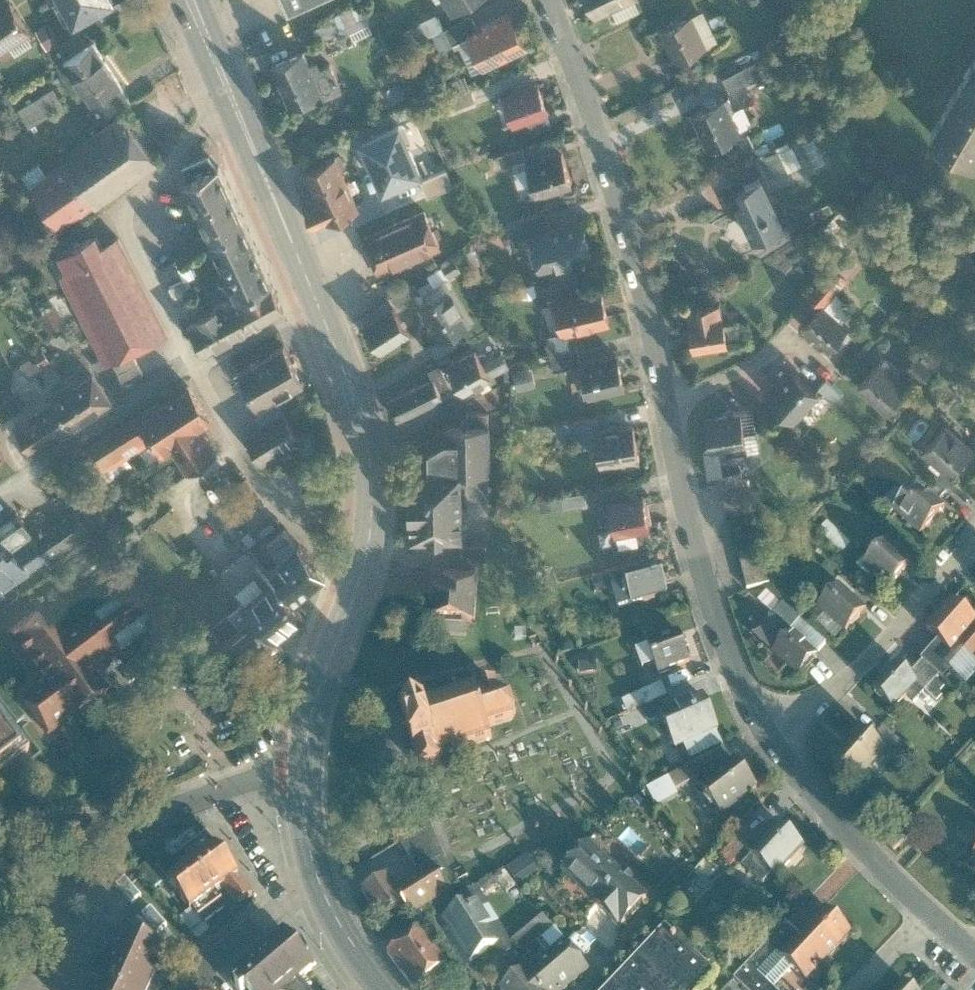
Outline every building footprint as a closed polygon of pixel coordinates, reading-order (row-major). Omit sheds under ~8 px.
[(73,17),(74,20),(110,0),(63,0),(73,17)] [(591,11),(615,0),(586,0),(591,11)] [(0,8),(0,48),(29,29),(11,1),(0,8)] [(688,8),(656,24),(672,56),(705,40),(688,8)] [(478,24),(467,30),(482,62),(526,41),(511,9),(478,24)] [(467,30),(478,24),(472,11),(443,24),(449,38),(467,30)] [(336,15),(313,24),(318,35),(340,27),(336,15)] [(50,19),(38,25),(49,46),(61,40),(50,19)] [(92,41),(64,59),(91,102),(96,98),(119,83),(92,41)] [(304,45),(271,59),(289,101),(322,88),(323,90),(341,83),(329,56),(318,61),(315,53),(309,56),(304,45)] [(974,79),(974,49),(962,71),(974,79)] [(723,71),(728,84),(746,76),(741,64),(723,71)] [(974,155),(974,153),(974,79),(962,71),(927,127),(974,155)] [(539,80),(503,92),(513,121),(527,116),(549,108),(539,80)] [(17,104),(29,122),(63,101),(52,83),(17,104)] [(472,88),(452,95),(457,105),(476,98),(472,88)] [(722,93),(687,109),(704,146),(739,130),(722,93)] [(553,121),(549,108),(527,116),(532,129),(553,121)] [(121,110),(58,155),(92,201),(154,156),(121,110)] [(399,123),(362,139),(384,186),(420,170),(399,123)] [(790,136),(755,151),(764,173),(800,159),(790,136)] [(502,165),(525,158),(520,143),(498,149),(502,165)] [(562,147),(525,158),(535,192),(572,181),(562,147)] [(302,164),(314,191),(346,178),(334,150),(302,164)] [(208,153),(183,165),(186,178),(184,179),(212,239),(245,222),(218,163),(216,164),(208,153)] [(92,201),(58,155),(27,178),(61,224),(92,201)] [(759,172),(729,186),(752,236),(782,222),(759,172)] [(346,178),(314,191),(302,197),(314,224),(358,205),(346,178)] [(422,203),(362,231),(380,270),(441,241),(422,203)] [(529,228),(548,223),(544,207),(519,216),(522,232),(530,230),(529,228)] [(548,223),(529,228),(530,230),(539,268),(593,255),(583,214),(548,223)] [(227,294),(214,301),(215,301),(217,305),(220,310),(272,281),(245,222),(212,239),(237,294),(229,298),(227,294)] [(59,271),(104,362),(168,330),(120,235),(105,242),(100,231),(58,252),(66,268),(59,271)] [(807,290),(821,301),(846,274),(832,262),(807,290)] [(272,281),(220,310),(233,334),(284,308),(272,281)] [(408,281),(391,293),(397,301),(414,289),(408,281)] [(600,281),(553,292),(562,330),(609,319),(600,281)] [(451,284),(418,304),(438,338),(471,319),(451,284)] [(719,298),(682,304),(690,344),(726,338),(719,298)] [(66,320),(55,300),(39,309),(49,328),(66,320)] [(821,301),(801,325),(829,349),(850,325),(821,301)] [(391,303),(363,322),(382,351),(411,331),(391,303)] [(203,319),(190,326),(205,351),(233,334),(220,310),(217,305),(199,313),(203,319)] [(286,339),(238,367),(261,406),(309,379),(286,339)] [(581,361),(580,357),(576,343),(550,349),(554,368),(581,361)] [(908,366),(922,377),(939,356),(925,344),(908,366)] [(474,345),(447,360),(462,388),(489,374),(474,345)] [(616,350),(580,357),(581,361),(588,393),(624,385),(616,350)] [(876,357),(854,382),(883,407),(905,382),(876,357)] [(762,391),(791,417),(816,389),(787,363),(762,391)] [(72,383),(69,385),(88,414),(112,398),(93,369),(72,383)] [(387,396),(397,417),(443,395),(433,374),(387,396)] [(842,391),(824,376),(817,384),(834,400),(842,391)] [(56,395),(54,397),(73,424),(88,414),(69,385),(72,383),(69,379),(58,387),(63,395),(58,398),(56,395)] [(160,398),(85,446),(99,468),(141,441),(140,440),(152,432),(163,450),(174,443),(196,429),(194,426),(211,415),(190,383),(162,401),(160,398)] [(73,424),(54,397),(31,412),(49,439),(73,424)] [(285,408),(245,432),(262,460),(302,436),(285,408)] [(418,467),(406,467),(408,532),(461,531),(460,480),(465,479),(465,493),(488,493),(488,469),(490,469),(488,408),(465,409),(465,421),(442,422),(418,439),(418,467)] [(739,409),(702,415),(707,448),(744,442),(739,409)] [(31,412),(16,422),(34,450),(49,439),(31,412)] [(595,412),(571,417),(574,429),(597,424),(595,412)] [(972,444),(943,419),(919,446),(940,464),(948,471),(972,444)] [(633,421),(594,428),(600,463),(639,456),(633,421)] [(196,429),(174,443),(189,467),(215,451),(201,429),(197,431),(196,429)] [(930,476),(946,489),(955,480),(946,472),(948,471),(940,464),(930,476)] [(768,583),(738,467),(715,473),(746,589),(768,583)] [(919,488),(935,502),(946,489),(930,476),(919,488)] [(244,481),(234,489),(249,506),(259,497),(244,481)] [(607,484),(584,489),(586,498),(609,494),(607,484)] [(919,488),(915,485),(891,512),(919,536),(943,509),(935,502),(919,488)] [(234,489),(226,497),(240,513),(249,506),(234,489)] [(642,490),(608,496),(614,529),(648,524),(642,490)] [(240,513),(226,497),(218,503),(233,520),(240,513)] [(4,589),(1,584),(24,568),(11,550),(0,535),(0,592),(4,589)] [(293,537),(266,561),(273,569),(295,593),(322,569),(293,537)] [(490,539),(462,540),(462,555),(490,554),(490,539)] [(910,563),(883,540),(861,567),(887,589),(910,563)] [(241,597),(272,634),(307,607),(295,593),(273,569),(254,584),(232,558),(218,570),(241,597)] [(438,571),(430,571),(428,620),(473,622),(474,562),(438,561),(438,571)] [(659,561),(622,570),(631,603),(667,594),(659,561)] [(39,600),(0,628),(43,687),(21,703),(47,738),(105,695),(93,678),(163,627),(126,578),(59,627),(39,600)] [(864,613),(836,588),(818,608),(846,633),(864,613)] [(272,634),(241,597),(227,608),(237,619),(219,635),(253,672),(282,645),(272,634)] [(921,629),(934,641),(948,654),(955,646),(974,663),(974,662),(974,623),(948,599),(921,629)] [(815,658),(765,614),(747,635),(797,679),(815,658)] [(678,629),(646,640),(657,673),(689,662),(678,629)] [(956,660),(948,654),(934,641),(919,659),(920,660),(937,674),(941,677),(956,660)] [(934,678),(937,674),(920,660),(906,674),(915,683),(903,696),(912,703),(922,691),(935,702),(941,696),(939,691),(943,687),(934,678)] [(893,662),(868,689),(890,709),(903,696),(915,683),(906,674),(893,662)] [(661,683),(622,699),(627,712),(666,696),(661,683)] [(423,704),(402,711),(422,771),(443,765),(441,759),(494,743),(490,730),(514,723),(517,716),(512,701),(505,697),(501,698),(497,688),(425,709),(423,704)] [(703,693),(659,712),(675,750),(719,731),(703,693)] [(28,752),(0,715),(0,773),(28,752)] [(881,726),(870,738),(883,750),(892,757),(902,746),(881,726)] [(854,782),(883,750),(870,738),(858,727),(829,760),(854,782)] [(722,816),(758,789),(735,759),(699,787),(722,816)] [(689,766),(667,778),(674,791),(696,779),(689,766)] [(779,878),(805,849),(775,822),(749,851),(779,878)] [(252,897),(204,835),(171,861),(169,858),(154,870),(188,914),(178,921),(197,942),(209,932),(204,925),(227,908),(215,894),(220,890),(236,909),(252,897)] [(737,839),(720,857),(730,866),(747,848),(737,839)] [(648,898),(588,843),(560,874),(620,929),(648,898)] [(506,867),(518,884),(540,868),(528,852),(506,867)] [(386,873),(359,891),(380,922),(400,909),(408,921),(452,891),(434,866),(398,890),(386,873)] [(480,894),(440,919),(468,962),(508,937),(480,894)] [(808,982),(853,934),(826,908),(799,936),(780,956),(808,982)] [(543,915),(524,931),(534,943),(553,927),(543,915)] [(799,936),(785,924),(733,980),(744,989),(775,989),(757,974),(777,953),(780,956),(799,936)] [(665,926),(605,989),(703,989),(717,975),(665,926)] [(516,958),(525,968),(542,989),(563,989),(589,968),(554,927),(516,958)] [(419,928),(387,953),(416,989),(447,965),(419,928)] [(231,978),(241,989),(291,989),(299,983),(312,973),(282,937),(231,978)] [(168,960),(115,938),(93,989),(156,989),(168,960)] [(499,989),(500,989),(542,989),(525,968),(499,989)] [(900,981),(892,989),(909,989),(900,981)]
